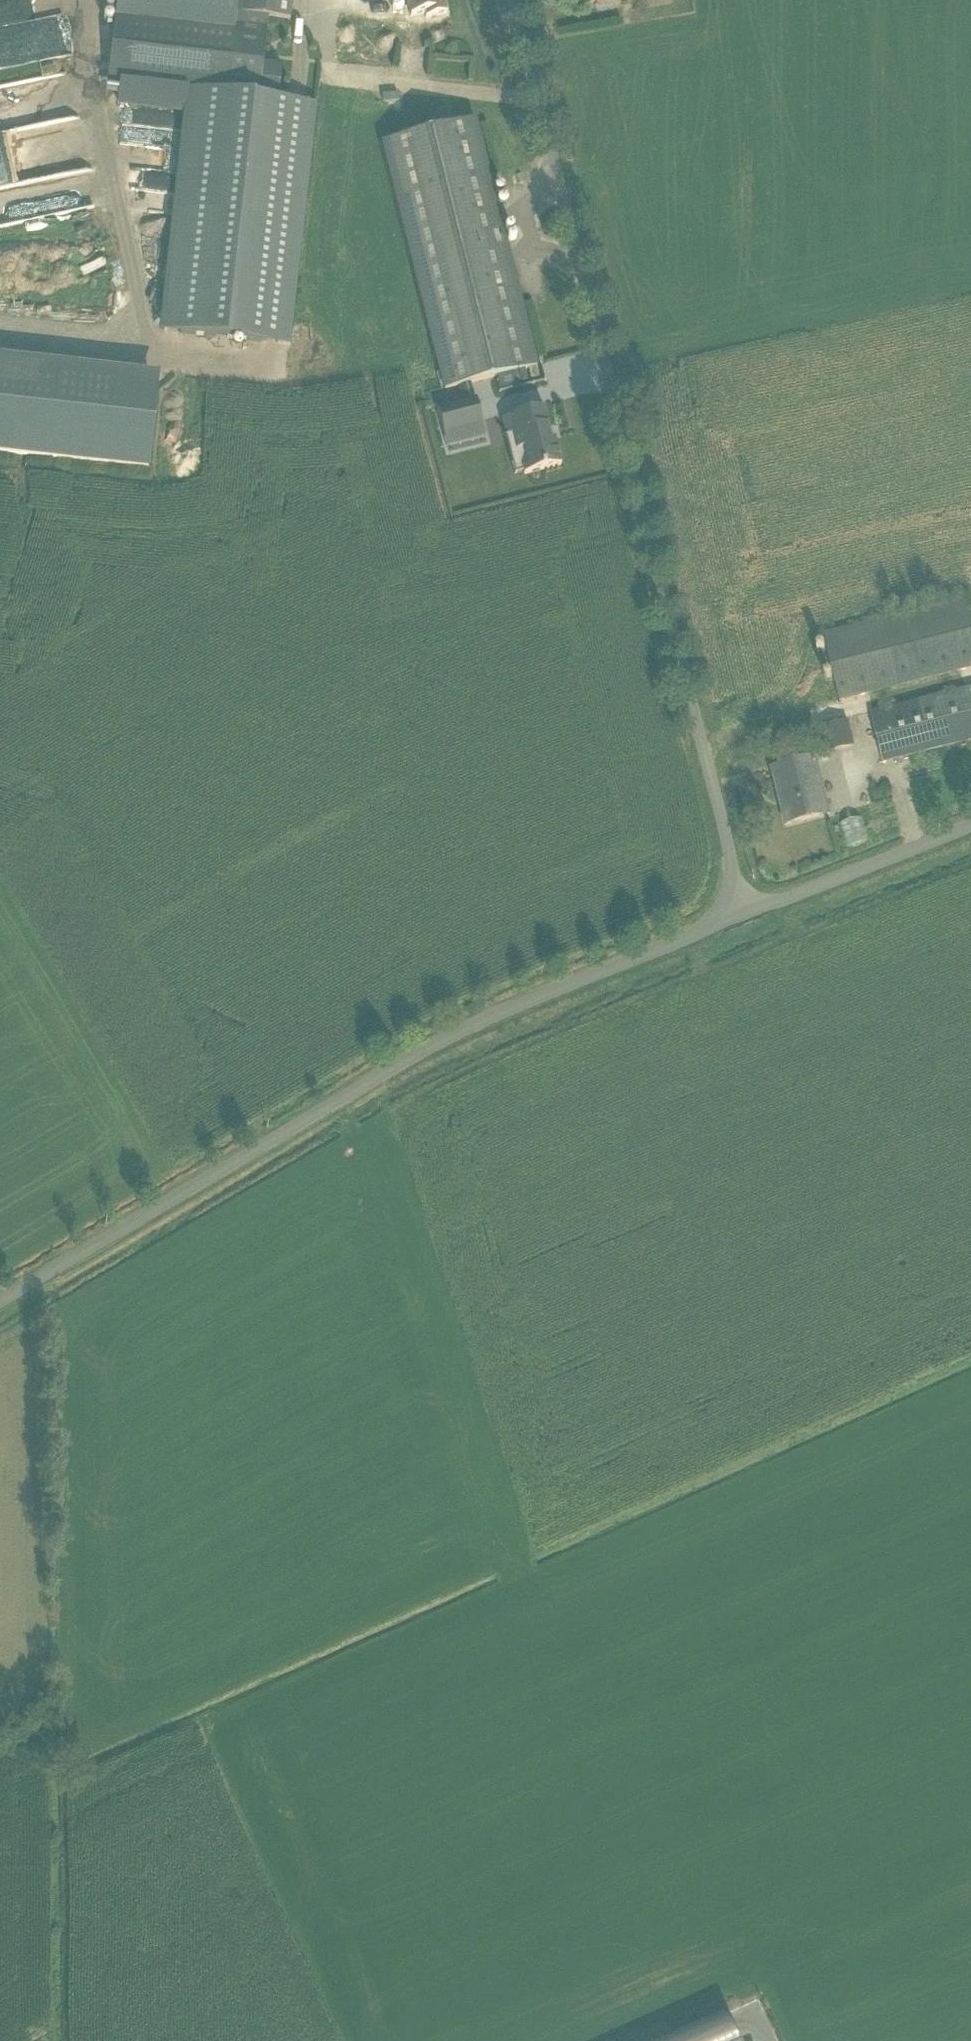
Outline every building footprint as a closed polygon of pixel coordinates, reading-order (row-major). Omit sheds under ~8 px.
[(32,0),(23,0),(6,4),(10,19),(35,13),(32,0)] [(106,85),(119,87),(117,106),(183,114),(158,332),(290,346),(317,105),(275,100),(279,66),(259,64),(265,13),(292,16),(294,0),(116,0),(106,85)] [(380,40),(410,43),(414,0),(385,0),(383,21),(340,17),(336,60),(377,64),(380,40)] [(0,32),(0,72),(76,60),(69,20),(0,32)] [(51,127),(44,91),(0,98),(0,135),(51,127)] [(522,368),(537,365),(476,121),(383,145),(444,388),(498,374),(503,393),(527,387),(522,368)] [(149,471),(159,379),(0,361),(0,454),(149,471)] [(484,436),(475,400),(438,409),(447,445),(484,436)] [(544,407),(500,419),(515,475),(559,463),(544,407)] [(970,671),(970,629),(964,600),(825,635),(842,704),(970,671)] [(882,764),(970,741),(970,688),(869,713),(882,764)] [(850,724),(820,729),(824,752),(854,747),(850,724)] [(784,826),(828,817),(817,761),(773,771),(784,826)] [(727,2007),(653,2040),(743,2040),(727,2007)]
